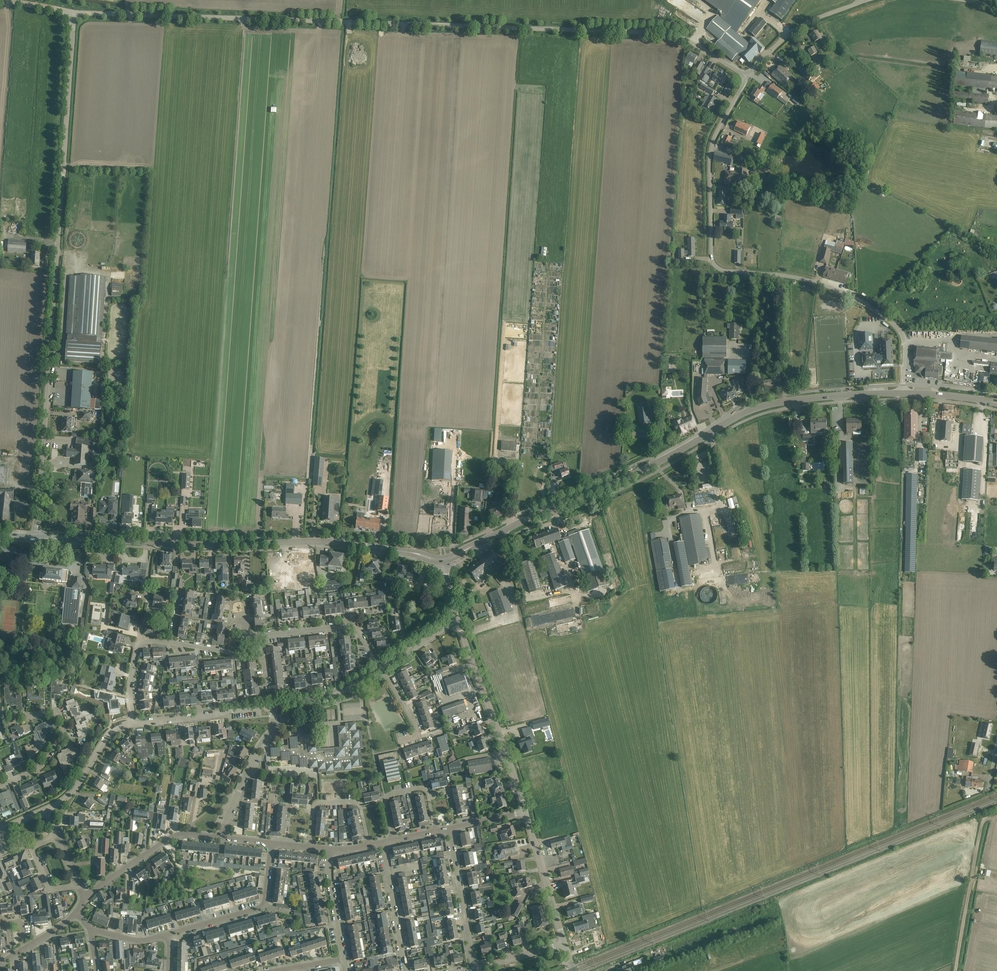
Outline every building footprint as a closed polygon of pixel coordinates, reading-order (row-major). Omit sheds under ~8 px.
[(727,16),(739,0),(705,0),(727,16)] [(775,4),(770,12),(782,21),(797,0),(778,0),(775,4)] [(732,61),(733,61),(738,55),(744,61),(746,59),(749,63),(759,52),(760,53),(765,48),(754,38),(750,43),(751,44),(750,45),(730,29),(731,27),(735,30),(738,25),(728,18),(725,22),(718,16),(707,29),(720,40),(715,46),(732,61)] [(767,24),(760,18),(749,32),(755,37),(767,24)] [(826,46),(817,31),(811,35),(815,42),(818,41),(823,48),(826,46)] [(982,42),(980,54),(996,56),(996,60),(996,43),(982,42)] [(817,53),(814,47),(807,50),(810,57),(817,53)] [(690,53),(685,63),(692,67),(697,57),(690,53)] [(799,63),(793,59),(790,64),(795,68),(799,63)] [(820,69),(812,61),(809,64),(818,71),(820,69)] [(785,79),(781,83),(785,87),(794,78),(780,66),(775,71),(785,79)] [(705,67),(698,80),(708,86),(712,80),(719,84),(723,77),(716,73),(715,76),(712,74),(709,78),(705,75),(709,69),(705,67)] [(809,81),(814,75),(805,68),(804,67),(800,72),(809,81)] [(785,79),(775,71),(771,75),(781,83),(785,79)] [(956,73),(955,85),(973,87),(972,90),(973,90),(972,93),(954,91),(953,100),(987,104),(988,95),(985,95),(986,89),(996,90),(996,78),(956,73)] [(715,91),(702,84),(700,88),(713,95),(715,91)] [(777,99),(782,93),(772,85),(767,91),(777,99)] [(756,89),(751,96),(754,97),(752,101),(757,104),(759,100),(760,101),(764,95),(762,94),(765,89),(760,86),(757,90),(756,89)] [(705,102),(702,108),(708,111),(709,109),(711,111),(717,100),(713,98),(711,97),(708,96),(707,98),(706,98),(703,102),(705,102)] [(955,111),(954,124),(996,129),(996,116),(955,111)] [(738,122),(735,130),(739,132),(747,136),(751,127),(750,127),(745,124),(745,125),(738,122)] [(764,136),(760,133),(755,142),(760,145),(764,136)] [(726,135),(723,141),(728,144),(736,147),(737,143),(730,140),(731,138),(726,135)] [(715,153),(713,160),(731,165),(733,158),(715,153)] [(727,172),(725,183),(746,184),(747,171),(744,171),(739,170),(739,173),(729,172),(727,172)] [(728,190),(720,190),(720,198),(717,198),(717,204),(727,205),(728,190)] [(743,208),(731,208),(730,215),(736,215),(736,219),(743,219),(744,215),(743,215),(743,208)] [(731,216),(724,216),(724,223),(721,223),(721,228),(733,229),(733,223),(731,223),(731,216)] [(695,256),(695,239),(690,239),(688,239),(688,251),(678,251),(678,260),(684,260),(684,255),(689,255),(689,257),(695,256)] [(26,241),(9,240),(8,252),(25,253),(26,241)] [(824,248),(820,262),(827,264),(830,251),(841,254),(842,250),(839,249),(840,248),(835,247),(836,243),(826,241),(824,248)] [(40,254),(31,253),(30,266),(39,267),(40,254)] [(826,267),(823,277),(846,283),(848,274),(826,267)] [(89,276),(81,276),(81,277),(71,276),(67,336),(68,336),(67,342),(65,362),(100,364),(102,344),(101,344),(101,338),(102,338),(103,328),(106,279),(96,278),(96,277),(89,276)] [(112,284),(111,296),(121,297),(122,284),(112,284)] [(730,328),(730,329),(730,340),(739,340),(739,329),(739,328),(739,324),(730,324),(728,324),(728,328),(730,328)] [(871,334),(859,335),(859,337),(860,336),(861,345),(860,345),(860,350),(872,349),(871,334)] [(961,336),(960,349),(989,351),(996,352),(996,339),(961,336)] [(727,338),(703,338),(703,358),(727,358),(727,338)] [(881,366),(893,366),(892,341),(887,341),(887,340),(887,341),(880,342),(881,356),(876,356),(876,354),(862,355),(863,367),(877,367),(877,366),(881,366)] [(929,379),(932,379),(933,361),(935,361),(935,357),(939,358),(939,352),(940,349),(915,347),(913,361),(914,361),(913,366),(922,378),(925,378),(929,379)] [(939,358),(939,359),(951,360),(951,354),(939,352),(939,358)] [(939,358),(935,357),(935,361),(933,361),(932,379),(934,379),(938,380),(939,376),(942,376),(943,371),(939,371),(939,367),(934,367),(935,363),(938,364),(938,363),(939,359),(939,358)] [(705,375),(704,378),(707,378),(707,375),(725,375),(724,361),(725,358),(705,358),(705,361),(705,375)] [(746,364),(746,362),(728,361),(728,364),(728,369),(728,374),(746,375),(746,370),(746,364)] [(73,372),(71,409),(90,410),(92,373),(73,372)] [(697,397),(697,400),(700,406),(700,405),(708,402),(708,403),(708,402),(711,401),(711,402),(712,402),(708,394),(706,395),(707,378),(704,378),(699,378),(697,397)] [(782,387),(781,378),(763,380),(765,390),(782,387)] [(739,379),(733,382),(736,387),(737,389),(735,390),(736,392),(738,391),(738,392),(743,390),(742,387),(741,385),(739,379)] [(735,390),(734,387),(723,392),(727,401),(738,397),(736,392),(735,390)] [(943,405),(940,441),(952,442),(955,407),(943,405)] [(650,423),(648,408),(639,409),(640,424),(641,424),(641,429),(632,430),(633,437),(633,439),(646,437),(645,429),(644,429),(644,424),(650,423)] [(919,440),(918,411),(904,411),(905,441),(919,440)] [(72,419),(63,418),(62,432),(71,432),(71,428),(72,428),(74,427),(74,424),(72,423),(71,423),(72,419)] [(696,426),(692,418),(682,423),(681,420),(673,423),(679,436),(686,433),(685,431),(696,426)] [(826,430),(826,420),(811,420),(811,434),(816,434),(816,431),(826,430)] [(861,430),(861,420),(847,420),(847,433),(853,433),(853,430),(861,430)] [(963,423),(962,433),(971,434),(972,424),(963,423)] [(966,437),(964,462),(981,463),(983,438),(966,437)] [(67,449),(67,457),(75,458),(74,465),(75,465),(87,466),(88,462),(94,463),(96,461),(97,463),(99,439),(84,438),(84,440),(76,440),(75,450),(67,449)] [(853,469),(853,443),(840,443),(840,469),(842,469),(842,478),(843,484),(852,484),(851,473),(853,473),(853,469)] [(989,444),(989,454),(988,466),(996,466),(996,444),(989,444)] [(927,452),(927,447),(919,447),(919,470),(925,470),(925,452),(927,452)] [(452,451),(434,450),(432,480),(450,481),(452,451)] [(945,467),(958,467),(958,451),(943,451),(943,459),(945,459),(945,467)] [(324,459),(315,458),(313,481),(322,482),(324,459)] [(562,462),(554,465),(555,469),(559,468),(559,469),(560,472),(559,472),(560,476),(561,476),(562,478),(566,477),(566,478),(566,477),(568,477),(568,476),(569,476),(568,471),(567,470),(567,469),(565,463),(562,464),(562,462)] [(4,465),(4,466),(0,466),(0,484),(7,485),(8,468),(9,468),(9,466),(4,465)] [(75,470),(74,482),(77,482),(79,482),(79,483),(81,483),(91,484),(91,483),(90,483),(91,477),(95,478),(95,471),(91,471),(91,470),(78,469),(78,470),(75,470)] [(981,470),(964,469),(961,500),(979,501),(981,470)] [(190,474),(182,474),(181,489),(189,489),(190,474)] [(918,475),(907,475),(905,572),(915,573),(918,475)] [(373,480),(371,496),(379,497),(377,511),(387,512),(389,498),(381,497),(383,481),(373,480)] [(91,488),(91,484),(81,483),(80,498),(88,498),(88,496),(92,496),(92,488),(91,488)] [(302,495),(294,494),(294,485),(287,484),(286,504),(302,505),(302,495)] [(14,490),(0,490),(0,526),(8,526),(10,500),(13,500),(14,490)] [(483,491),(474,490),(472,501),(482,502),(483,491)] [(716,499),(714,490),(694,494),(696,506),(710,503),(709,500),(716,499)] [(122,495),(121,513),(124,513),(124,517),(123,517),(122,519),(122,524),(131,525),(132,520),(132,518),(133,518),(134,513),(133,513),(134,496),(132,496),(122,495)] [(684,505),(682,495),(667,498),(668,503),(669,503),(670,507),(684,505)] [(339,498),(324,497),(322,521),(323,521),(334,522),(334,515),(338,515),(339,498)] [(116,498),(109,498),(108,502),(99,501),(99,513),(108,513),(108,515),(111,515),(111,521),(117,521),(117,516),(118,516),(118,501),(116,501),(116,498)] [(87,503),(72,502),(71,510),(74,510),(73,523),(72,523),(83,524),(84,510),(87,510),(87,503)] [(503,515),(498,502),(492,504),(494,509),(489,512),(493,520),(503,515)] [(24,503),(15,503),(14,513),(21,513),(27,513),(28,506),(24,506),(24,503)] [(446,506),(430,506),(430,512),(434,512),(434,516),(446,516),(446,506)] [(459,528),(459,533),(469,533),(469,526),(471,526),(471,521),(469,521),(469,507),(460,506),(459,528)] [(150,518),(150,522),(154,523),(154,522),(156,522),(155,526),(161,526),(161,523),(165,523),(166,522),(165,522),(166,517),(167,511),(167,507),(166,511),(161,511),(161,513),(157,513),(157,515),(150,515),(151,515),(150,518)] [(166,517),(165,522),(166,522),(165,523),(168,523),(168,524),(172,524),(173,518),(174,518),(174,508),(167,507),(167,511),(166,517)] [(286,509),(272,509),(272,517),(273,517),(279,517),(285,518),(288,519),(288,515),(285,515),(286,509)] [(380,532),(381,520),(366,518),(366,519),(363,518),(364,513),(358,512),(355,528),(362,529),(363,530),(364,531),(365,530),(380,532)] [(186,515),(186,520),(189,520),(189,524),(193,525),(193,527),(201,527),(201,520),(199,520),(200,515),(186,515)] [(680,518),(688,566),(708,563),(708,558),(706,548),(700,515),(680,518)] [(557,529),(533,537),(534,542),(536,548),(544,545),(550,543),(557,541),(565,563),(575,560),(570,546),(573,545),(578,562),(583,577),(582,577),(587,593),(610,585),(604,570),(598,555),(590,534),(589,529),(579,533),(578,529),(567,533),(569,536),(567,537),(561,539),(557,529)] [(651,542),(657,572),(672,570),(666,539),(651,542)] [(291,559),(291,562),(294,562),(294,560),(301,560),(302,552),(297,552),(294,552),(291,552),(291,553),(291,559)] [(302,552),(301,560),(308,560),(308,562),(312,562),(312,559),(312,553),(312,552),(309,552),(306,552),(302,552)] [(491,552),(474,566),(479,572),(481,571),(483,574),(481,575),(488,570),(492,574),(502,566),(491,552)] [(544,556),(552,590),(564,587),(555,553),(544,556)] [(168,554),(165,554),(161,554),(161,558),(160,558),(160,561),(161,562),(160,567),(165,567),(165,571),(170,571),(172,571),(172,567),(172,562),(172,559),(172,554),(168,554)] [(343,555),(330,554),(330,557),(321,556),(320,567),(328,568),(328,567),(337,568),(337,570),(341,570),(341,568),(342,568),(343,555)] [(227,569),(226,559),(216,559),(215,559),(216,570),(217,570),(218,582),(228,582),(228,569),(227,569)] [(243,566),(243,559),(234,559),(235,566),(233,566),(233,570),(238,570),(238,573),(238,574),(244,574),(244,566),(243,566)] [(378,561),(370,560),(369,565),(364,564),(363,571),(363,573),(372,574),(376,575),(376,574),(380,574),(381,566),(378,565),(378,561)] [(521,563),(528,593),(540,590),(533,560),(521,563)] [(192,565),(192,561),(183,561),(183,570),(190,570),(190,573),(197,573),(196,565),(192,565)] [(209,561),(200,561),(200,568),(204,568),(204,574),(208,574),(208,568),(209,568),(209,561)] [(93,571),(93,575),(101,575),(101,579),(111,579),(111,571),(111,570),(108,570),(107,570),(105,570),(106,565),(101,565),(101,566),(94,566),(93,571)] [(123,566),(122,575),(130,576),(130,577),(130,578),(131,579),(132,579),(133,579),(134,578),(134,577),(134,576),(138,576),(138,578),(146,580),(147,570),(139,569),(139,567),(130,567),(124,567),(124,566),(123,566)] [(400,567),(398,575),(405,576),(405,579),(417,581),(418,574),(406,571),(406,568),(403,567),(403,566),(401,566),(400,567)] [(481,575),(483,574),(481,571),(479,572),(474,566),(468,571),(475,580),(481,575)] [(53,570),(44,569),(43,574),(41,574),(40,580),(43,580),(42,584),(54,585),(54,581),(67,583),(68,571),(53,570)] [(81,590),(80,590),(80,588),(82,589),(83,579),(73,578),(72,588),(74,588),(73,589),(65,588),(62,624),(77,625),(81,590)] [(341,590),(340,581),(324,583),(325,592),(341,590)] [(251,584),(251,583),(242,583),(242,591),(254,591),(254,584),(251,584)] [(492,592),(490,586),(480,590),(482,596),(492,592)] [(508,612),(501,590),(489,594),(497,616),(508,612)] [(154,595),(153,604),(154,604),(153,608),(159,609),(159,605),(162,606),(163,601),(166,602),(166,599),(167,600),(168,595),(162,593),(161,596),(154,595)] [(376,597),(375,593),(367,594),(367,597),(368,604),(371,603),(371,607),(377,606),(376,597)] [(124,601),(123,604),(124,605),(125,606),(126,606),(136,608),(137,601),(134,600),(135,595),(129,594),(129,600),(127,599),(127,600),(126,600),(124,600),(124,601)] [(376,597),(377,606),(382,606),(382,605),(385,605),(384,594),(378,595),(379,597),(376,597)] [(253,608),(263,606),(264,606),(263,600),(261,600),(260,597),(250,598),(251,605),(253,605),(253,608)] [(364,599),(359,599),(360,608),(365,608),(365,604),(368,604),(367,597),(364,597),(364,599)] [(348,599),(345,599),(346,610),(349,610),(355,609),(353,598),(351,598),(351,600),(348,601),(348,599)] [(313,608),(314,617),(315,617),(314,616),(316,615),(316,617),(320,616),(319,613),(322,612),(321,605),(320,599),(317,599),(317,604),(316,604),(316,607),(313,608)] [(335,605),(336,614),(342,614),(345,613),(343,600),(338,601),(338,602),(338,605),(335,605)] [(331,615),(330,606),(329,603),(324,604),(324,605),(321,605),(322,612),(325,612),(325,616),(331,615)] [(93,606),(91,620),(100,622),(102,607),(93,606)] [(190,614),(190,611),(182,609),(181,615),(192,617),(192,615),(190,614)] [(127,630),(130,617),(122,615),(119,628),(127,630)] [(180,624),(188,625),(189,619),(181,617),(180,624)] [(399,617),(390,618),(390,622),(392,622),(393,626),(393,631),(400,630),(399,621),(399,617)] [(261,619),(255,620),(255,628),(259,627),(259,628),(264,627),(264,624),(262,624),(261,619)] [(368,630),(369,630),(379,629),(377,619),(368,620),(369,623),(367,623),(368,630)] [(219,623),(217,630),(225,632),(227,625),(219,623)] [(81,624),(76,640),(81,641),(85,625),(81,624)] [(158,629),(146,627),(144,634),(157,636),(158,629)] [(380,628),(379,629),(369,630),(370,636),(372,636),(372,639),(381,638),(380,628)] [(185,636),(185,632),(179,631),(178,637),(182,638),(182,639),(186,640),(187,636),(185,636)] [(110,649),(110,650),(121,653),(123,645),(119,644),(121,636),(115,634),(113,640),(108,639),(106,648),(110,649)] [(223,645),(224,638),(216,637),(213,636),(212,644),(219,645),(219,644),(223,645)] [(325,636),(319,637),(321,648),(326,647),(327,651),(330,651),(329,644),(326,644),(325,636)] [(338,638),(337,638),(338,641),(339,641),(340,646),(350,645),(350,643),(351,643),(350,640),(349,640),(348,640),(348,637),(344,637),(338,638)] [(385,638),(381,638),(372,639),(374,639),(375,646),(377,645),(377,649),(386,647),(386,642),(385,638)] [(289,652),(294,651),(293,640),(288,641),(289,649),(286,649),(287,656),(290,656),(289,652)] [(163,648),(153,649),(153,654),(153,659),(160,659),(160,661),(163,661),(163,648)] [(153,654),(150,654),(150,649),(143,649),(144,659),(150,659),(150,661),(154,661),(153,659),(153,654)] [(430,656),(428,653),(422,657),(426,664),(431,661),(433,664),(438,661),(434,654),(430,656)] [(456,664),(454,655),(442,659),(443,662),(448,661),(449,666),(456,664)] [(195,657),(190,657),(191,667),(196,667),(196,668),(200,668),(199,661),(196,662),(195,657)] [(169,665),(166,665),(167,671),(170,671),(170,670),(175,669),(175,663),(174,659),(169,660),(169,659),(169,665)] [(228,661),(226,661),(227,670),(229,670),(230,672),(235,671),(234,659),(228,660),(228,661)] [(210,672),(209,662),(201,663),(202,673),(210,672)] [(147,672),(146,675),(149,675),(151,676),(153,676),(154,673),(152,672),(153,666),(152,666),(143,664),(142,671),(147,672)] [(113,668),(106,667),(105,674),(106,674),(104,684),(105,684),(103,690),(112,692),(116,676),(111,675),(113,668)] [(326,680),(326,681),(329,681),(328,680),(331,679),(331,677),(334,676),(334,675),(333,669),(324,670),(325,673),(326,680)] [(401,682),(402,681),(409,677),(406,671),(397,675),(401,682)] [(311,675),(308,675),(309,682),(312,682),(312,686),(315,685),(315,686),(318,686),(316,672),(311,673),(311,675)] [(325,673),(322,674),(321,672),(316,672),(316,676),(318,686),(320,686),(320,685),(323,684),(323,680),(326,680),(325,673)] [(145,681),(144,684),(149,685),(151,686),(152,682),(150,682),(151,676),(149,675),(146,675),(141,674),(140,680),(145,681)] [(468,689),(463,674),(444,680),(449,696),(468,689)] [(305,679),(300,680),(301,690),(303,690),(303,689),(306,688),(305,682),(309,682),(308,675),(304,676),(305,679)] [(402,681),(401,682),(404,688),(412,684),(415,683),(413,678),(410,680),(409,677),(402,681)] [(228,699),(230,699),(230,701),(234,700),(233,696),(236,696),(235,685),(234,681),(234,680),(231,680),(232,686),(232,691),(230,691),(227,691),(228,699)] [(301,690),(300,680),(291,681),(292,687),(295,687),(295,690),(298,689),(298,690),(301,690)] [(39,693),(39,695),(34,696),(34,694),(33,694),(33,690),(32,690),(32,686),(31,686),(31,681),(27,681),(27,686),(27,702),(32,702),(34,702),(34,704),(39,704),(39,705),(44,705),(44,693),(44,692),(39,692),(39,693)] [(57,682),(52,682),(51,699),(55,699),(55,694),(57,694),(57,695),(60,695),(61,692),(63,692),(63,690),(67,690),(67,686),(57,685),(57,682)] [(149,693),(149,694),(151,693),(151,692),(148,691),(149,685),(144,684),(139,683),(138,690),(143,691),(142,694),(149,693)] [(407,694),(415,690),(412,684),(404,688),(407,694)] [(202,704),(207,703),(206,694),(202,694),(201,686),(197,687),(198,689),(199,699),(201,699),(202,704)] [(9,692),(9,688),(4,688),(4,699),(5,704),(9,704),(11,704),(11,706),(16,706),(16,707),(22,707),(22,702),(21,695),(16,696),(16,698),(11,698),(11,696),(10,696),(10,692),(9,692)] [(217,688),(214,688),(214,694),(217,693),(217,696),(217,701),(219,700),(220,702),(223,701),(223,700),(222,692),(222,688),(219,689),(217,688)] [(193,694),(190,695),(191,705),(191,706),(194,706),(195,706),(196,705),(197,705),(196,699),(199,699),(198,689),(197,689),(197,690),(193,691),(193,694)] [(415,690),(407,694),(410,701),(418,697),(415,690)] [(115,696),(95,691),(98,692),(97,698),(96,698),(105,701),(105,702),(111,703),(112,708),(110,709),(111,714),(116,713),(116,709),(119,709),(118,703),(117,703),(117,702),(118,702),(118,701),(116,701),(115,696)] [(179,695),(176,695),(177,701),(180,701),(181,706),(186,706),(184,692),(179,693),(179,695)] [(142,694),(139,694),(139,701),(144,700),(145,703),(145,704),(150,703),(152,703),(152,699),(152,696),(149,697),(149,694),(149,693),(142,694)] [(173,697),(168,697),(169,707),(175,707),(174,702),(177,701),(176,695),(173,696),(173,697)] [(169,707),(168,697),(163,698),(163,697),(160,697),(160,703),(163,703),(164,708),(169,707)] [(73,717),(75,721),(93,714),(90,715),(89,711),(85,712),(85,711),(81,713),(81,712),(79,713),(77,708),(79,707),(77,702),(75,703),(74,699),(66,702),(67,706),(66,707),(68,712),(69,711),(71,716),(73,715),(74,716),(73,717)] [(421,702),(416,704),(417,707),(419,711),(420,710),(428,708),(431,706),(430,702),(426,703),(425,701),(421,702)] [(444,718),(467,711),(463,701),(441,709),(444,718)] [(428,708),(419,711),(421,717),(430,714),(428,708)] [(93,714),(75,721),(77,725),(78,727),(76,727),(78,732),(76,733),(78,738),(89,733),(87,728),(86,729),(84,725),(86,724),(85,723),(89,721),(88,721),(92,719),(91,718),(94,717),(93,714)] [(432,721),(430,714),(421,717),(423,724),(432,721)] [(547,719),(532,723),(534,730),(549,726),(547,719)] [(54,730),(50,721),(38,725),(41,732),(39,733),(38,732),(41,741),(45,740),(44,738),(46,737),(46,735),(48,734),(47,733),(54,730)] [(432,721),(423,724),(425,731),(434,728),(432,721)] [(290,735),(287,735),(287,742),(290,742),(290,745),(290,746),(291,760),(292,765),(299,764),(300,767),(308,767),(308,768),(307,763),(310,763),(310,769),(318,768),(318,773),(326,773),(326,775),(334,774),(334,772),(352,770),(352,768),(362,767),(361,749),(363,749),(362,730),(357,731),(356,723),(345,724),(345,727),(338,727),(339,748),(317,750),(316,745),(308,745),(309,751),(304,751),(303,745),(298,745),(297,737),(290,738),(290,735)] [(477,727),(475,723),(471,725),(468,726),(465,727),(464,727),(456,730),(458,736),(467,733),(466,732),(470,730),(471,732),(474,731),(476,737),(484,734),(481,726),(477,727)] [(985,723),(982,738),(990,740),(993,725),(985,723)] [(30,729),(28,724),(25,725),(24,724),(22,726),(20,727),(19,725),(11,729),(13,734),(17,732),(19,736),(31,731),(30,729)] [(227,739),(226,730),(223,730),(222,726),(220,726),(220,725),(215,725),(215,727),(214,727),(215,736),(220,736),(220,740),(227,739)] [(189,729),(188,728),(186,728),(186,729),(186,730),(184,730),(185,741),(190,740),(190,745),(194,745),(192,729),(189,730),(189,729)] [(207,731),(207,728),(199,729),(199,733),(196,734),(195,729),(196,729),(195,729),(196,740),(211,739),(210,730),(207,731)] [(257,733),(249,729),(247,732),(243,730),(240,735),(244,738),(243,740),(249,743),(253,737),(254,738),(257,733)] [(966,731),(959,730),(957,739),(964,740),(966,731)] [(176,738),(175,731),(166,732),(167,742),(171,741),(172,746),(181,745),(180,736),(179,736),(180,738),(176,738)] [(525,739),(518,741),(519,745),(520,745),(521,749),(523,748),(525,754),(532,751),(530,746),(532,745),(533,744),(533,745),(534,744),(536,743),(534,736),(529,738),(528,736),(532,735),(530,731),(523,734),(525,739)] [(39,750),(43,748),(37,733),(34,734),(33,735),(35,738),(34,739),(35,742),(34,743),(35,744),(30,746),(30,745),(25,747),(29,758),(34,756),(33,754),(38,752),(37,750),(39,749),(39,750)] [(161,743),(160,735),(151,736),(152,744),(157,743),(157,747),(158,747),(159,756),(165,755),(165,754),(164,743),(161,743)] [(449,751),(444,736),(437,738),(442,753),(449,751)] [(487,742),(485,737),(477,740),(478,743),(477,743),(480,752),(488,749),(486,743),(487,742)] [(137,743),(137,745),(138,749),(142,749),(142,751),(142,754),(143,754),(144,758),(149,758),(149,756),(148,743),(145,743),(145,738),(137,738),(137,743)] [(129,743),(126,739),(119,745),(121,747),(120,749),(125,754),(134,745),(132,741),(129,743)] [(431,741),(424,743),(427,753),(434,750),(431,741)] [(24,762),(16,742),(13,743),(14,748),(15,752),(14,752),(16,756),(15,756),(15,758),(11,760),(10,758),(5,760),(9,771),(14,769),(14,767),(19,766),(18,764),(19,763),(24,762)] [(420,755),(427,753),(424,743),(417,745),(420,755)] [(972,743),(969,755),(977,757),(980,745),(972,743)] [(74,749),(73,745),(68,747),(68,749),(63,751),(64,753),(63,753),(62,753),(58,755),(58,756),(57,756),(64,775),(69,773),(67,768),(69,768),(67,764),(68,764),(66,761),(67,760),(66,757),(71,755),(72,758),(77,756),(81,754),(80,751),(78,751),(77,748),(74,749)] [(281,761),(291,760),(290,745),(280,746),(280,748),(270,749),(271,757),(281,756),(281,761)] [(410,747),(413,757),(420,755),(417,745),(410,747)] [(248,751),(240,747),(236,755),(239,757),(243,759),(246,753),(247,754),(248,751)] [(406,760),(413,757),(410,747),(403,750),(406,760)] [(399,760),(397,752),(378,756),(382,774),(386,773),(388,783),(400,780),(397,765),(400,765),(399,762),(400,762),(400,760),(399,760)] [(114,753),(110,760),(114,762),(117,764),(120,759),(129,765),(132,760),(121,754),(120,756),(118,755),(119,755),(118,754),(117,755),(114,753)] [(180,758),(177,766),(188,768),(189,760),(180,758)] [(492,772),(490,758),(468,762),(469,770),(470,775),(492,772)] [(234,765),(226,759),(225,762),(229,765),(227,769),(228,769),(221,777),(229,783),(233,779),(231,778),(237,770),(232,767),(234,765)] [(460,760),(449,766),(450,774),(462,772),(460,760)] [(974,762),(959,760),(958,771),(972,773),(974,762)] [(102,775),(101,776),(108,781),(110,778),(109,777),(112,771),(117,774),(118,773),(121,775),(123,772),(119,770),(117,769),(113,766),(111,769),(106,766),(102,773),(103,773),(102,775)] [(57,780),(54,772),(44,776),(46,780),(42,782),(45,788),(51,785),(50,783),(57,780)] [(431,778),(427,779),(427,781),(427,782),(431,782),(433,789),(440,788),(438,778),(437,774),(433,774),(430,775),(431,778)] [(438,778),(440,788),(447,786),(445,779),(446,779),(445,775),(441,776),(441,777),(438,778)] [(494,781),(492,777),(483,780),(484,784),(483,785),(485,789),(492,786),(494,795),(504,792),(502,783),(500,784),(499,780),(494,781)] [(973,777),(966,777),(966,787),(982,788),(983,781),(973,780),(973,777)] [(103,782),(98,779),(94,786),(104,792),(106,788),(103,786),(104,785),(109,787),(111,784),(104,780),(103,782)] [(39,789),(36,780),(31,782),(32,783),(20,788),(23,796),(39,789)] [(191,781),(190,785),(193,786),(192,792),(193,792),(197,792),(199,782),(191,781)] [(172,785),(171,795),(178,796),(180,787),(172,785)] [(374,793),(370,794),(372,802),(379,800),(378,792),(380,791),(381,793),(381,792),(380,786),(373,787),(374,793)] [(452,790),(454,796),(462,795),(460,788),(452,790)] [(365,804),(372,802),(370,794),(367,795),(366,789),(359,790),(360,797),(361,797),(360,795),(363,795),(365,804)] [(0,795),(0,802),(2,807),(7,806),(14,803),(17,810),(15,810),(16,812),(20,810),(15,798),(13,794),(11,794),(11,795),(10,795),(8,792),(0,795)] [(292,804),(299,805),(300,794),(296,794),(296,796),(293,795),(292,804)] [(304,794),(300,794),(299,805),(307,806),(307,797),(304,797),(304,794)] [(503,798),(502,795),(503,795),(503,794),(490,798),(492,804),(497,803),(499,809),(507,807),(505,802),(504,802),(503,798),(504,798),(503,798)] [(454,796),(455,803),(463,801),(462,795),(454,796)] [(108,799),(103,796),(101,798),(99,797),(97,800),(103,805),(103,804),(106,806),(108,803),(108,802),(107,801),(108,800),(107,799),(108,799)] [(417,805),(425,803),(423,797),(423,796),(415,798),(417,805)] [(391,810),(399,808),(399,804),(401,804),(400,797),(394,799),(393,800),(393,803),(390,803),(390,804),(391,810)] [(29,807),(25,798),(19,801),(22,809),(29,807)] [(91,802),(87,798),(83,803),(82,804),(90,810),(94,805),(91,802)] [(189,799),(184,798),(184,804),(185,804),(184,811),(190,812),(192,801),(189,800),(189,799)] [(455,803),(456,809),(464,807),(463,803),(466,803),(465,800),(463,801),(455,803)] [(286,805),(279,805),(279,808),(276,807),(275,814),(278,814),(286,815),(287,808),(285,808),(286,805)] [(464,807),(456,809),(458,815),(457,815),(458,815),(466,814),(465,810),(469,809),(468,806),(464,807)] [(169,808),(167,817),(170,817),(170,821),(176,822),(178,809),(172,808),(169,808)] [(316,818),(325,819),(326,815),(329,816),(329,810),(326,810),(326,808),(320,808),(320,812),(318,812),(318,814),(316,814),(316,818)] [(135,810),(134,817),(152,820),(154,812),(135,810)] [(401,814),(393,816),(394,822),(402,820),(401,814)] [(83,815),(78,815),(78,818),(71,818),(71,826),(78,826),(78,822),(84,822),(84,820),(87,820),(87,816),(84,816),(84,815),(83,815)] [(426,815),(419,817),(420,820),(418,821),(420,828),(425,826),(424,823),(429,822),(429,821),(428,819),(429,819),(429,818),(428,815),(427,815),(426,815)] [(158,819),(157,830),(164,831),(166,817),(159,816),(158,819)] [(293,823),(304,825),(305,818),(294,817),(293,823)] [(351,825),(359,823),(358,817),(350,818),(351,825)] [(410,819),(408,819),(402,820),(394,822),(395,828),(395,829),(398,828),(399,832),(406,831),(405,826),(403,827),(402,823),(406,823),(407,823),(411,822),(410,819)] [(359,823),(351,825),(349,826),(350,832),(353,831),(360,830),(359,823)] [(277,826),(277,833),(274,832),(273,836),(281,837),(282,833),(284,834),(285,827),(277,826)] [(502,835),(501,836),(502,840),(515,836),(513,828),(513,826),(507,828),(506,828),(507,828),(501,830),(502,835)] [(360,830),(353,831),(354,837),(352,838),(353,842),(358,840),(358,837),(362,836),(360,830)] [(141,845),(143,835),(136,834),(135,844),(141,845)] [(84,840),(83,837),(80,838),(81,842),(78,843),(81,850),(87,848),(91,846),(89,843),(90,842),(89,840),(87,841),(87,842),(85,843),(84,840)] [(482,837),(478,838),(479,844),(474,845),(473,843),(471,844),(470,839),(461,841),(462,847),(474,845),(475,849),(470,850),(471,850),(478,848),(483,847),(482,837)] [(572,846),(569,837),(550,842),(552,849),(566,845),(566,848),(572,846)] [(434,840),(436,848),(442,847),(440,839),(434,840)] [(423,851),(429,849),(428,841),(422,843),(421,843),(423,851)] [(499,850),(495,851),(496,855),(497,855),(498,859),(513,856),(518,855),(516,842),(511,843),(498,846),(499,850)] [(412,845),(413,853),(420,851),(421,851),(420,845),(418,845),(418,843),(417,843),(418,844),(412,845)] [(412,845),(405,846),(406,850),(407,854),(413,853),(412,845)] [(393,851),(389,852),(390,859),(391,859),(395,858),(394,857),(398,856),(399,860),(402,859),(401,855),(400,850),(399,847),(396,848),(396,847),(395,847),(393,847),(393,848),(393,849),(393,851)] [(19,858),(14,860),(15,863),(20,860),(21,863),(25,861),(29,859),(26,851),(18,854),(19,858)] [(368,854),(370,861),(374,861),(374,863),(377,862),(376,860),(375,852),(368,854)] [(469,853),(464,854),(465,861),(473,859),(477,859),(476,852),(472,853),(471,853),(469,853)] [(163,853),(158,857),(166,869),(168,871),(173,867),(168,860),(163,853)] [(1,861),(5,872),(15,868),(17,867),(15,863),(14,860),(19,858),(18,854),(14,855),(15,857),(13,858),(2,863),(1,861)] [(362,855),(356,856),(358,864),(361,863),(362,866),(364,865),(364,863),(362,855)] [(166,869),(158,857),(152,861),(157,868),(159,866),(163,871),(166,869)] [(435,859),(432,860),(434,868),(445,866),(444,860),(444,857),(440,858),(436,859),(435,859)] [(473,859),(465,861),(466,867),(474,866),(475,869),(481,868),(487,867),(486,864),(480,865),(480,864),(475,865),(473,859)] [(96,864),(96,865),(97,866),(97,875),(105,876),(105,861),(98,860),(98,863),(97,863),(96,863),(96,864)] [(19,874),(22,880),(32,875),(33,874),(31,870),(34,869),(30,861),(20,866),(22,870),(17,872),(15,868),(6,872),(10,882),(6,884),(9,892),(13,890),(11,884),(17,882),(14,876),(19,874)] [(516,863),(517,868),(511,869),(512,876),(519,875),(518,872),(525,871),(524,862),(516,863)] [(447,873),(445,866),(434,868),(435,874),(435,875),(447,873)] [(468,877),(466,877),(467,880),(468,880),(481,878),(480,872),(481,871),(488,870),(487,867),(481,868),(475,869),(475,873),(467,874),(468,877)] [(572,867),(559,870),(561,877),(573,874),(575,874),(575,871),(574,871),(575,870),(576,869),(575,867),(574,867),(572,867)] [(142,868),(135,873),(137,876),(139,880),(147,874),(145,872),(142,868)] [(589,875),(587,868),(578,871),(579,877),(589,875)] [(310,881),(318,880),(317,873),(309,875),(310,881)] [(399,878),(398,878),(398,879),(398,880),(399,886),(407,884),(408,884),(410,884),(411,884),(410,881),(409,877),(405,878),(405,873),(399,874),(399,878)] [(448,879),(447,873),(435,875),(436,881),(440,880),(448,879)] [(17,897),(19,897),(25,896),(21,888),(31,884),(35,893),(28,896),(29,896),(36,896),(42,895),(40,890),(43,889),(38,878),(34,880),(32,875),(11,884),(16,897),(17,897)] [(369,878),(371,885),(379,883),(378,877),(369,878)] [(516,880),(511,881),(513,888),(512,888),(515,897),(521,895),(519,890),(524,888),(524,889),(532,886),(530,878),(525,879),(524,877),(515,879),(516,880)] [(571,883),(562,885),(562,886),(563,886),(566,897),(566,898),(565,898),(574,896),(574,895),(572,887),(579,885),(579,884),(585,882),(584,877),(575,879),(576,882),(573,883),(571,884),(571,883)] [(481,878),(468,880),(469,887),(478,885),(478,889),(485,888),(491,887),(490,883),(482,885),(481,878)] [(341,891),(349,889),(353,889),(351,880),(347,881),(348,883),(340,884),(341,891)] [(251,883),(248,884),(248,885),(252,897),(258,895),(256,888),(253,889),(251,883)] [(372,891),(381,890),(379,883),(371,885),(372,891)] [(247,888),(243,889),(246,898),(252,897),(248,885),(247,888)] [(125,888),(117,888),(117,900),(115,900),(115,902),(116,903),(121,904),(122,903),(122,901),(124,901),(124,897),(125,897),(125,888)] [(243,889),(237,890),(240,900),(246,898),(243,889)] [(109,906),(113,905),(114,890),(109,892),(111,897),(107,899),(102,891),(97,894),(101,902),(103,906),(104,906),(105,907),(109,906)] [(373,898),(375,897),(382,896),(381,890),(372,891),(370,891),(371,894),(372,894),(373,898)] [(314,900),(321,899),(320,892),(312,894),(314,900)] [(44,924),(48,923),(47,917),(51,916),(51,911),(49,895),(44,895),(46,909),(46,912),(47,912),(47,914),(46,914),(45,912),(44,911),(40,911),(40,918),(41,922),(41,924),(42,924),(42,923),(44,923),(44,924)] [(592,895),(580,898),(581,903),(593,900),(592,895)] [(221,898),(223,905),(229,903),(227,896),(221,898)] [(375,897),(373,898),(372,898),(372,900),(373,900),(374,904),(383,903),(384,902),(383,898),(382,898),(382,896),(375,897)] [(402,898),(403,905),(411,903),(410,900),(414,899),(414,896),(402,898)] [(209,898),(203,900),(206,910),(212,908),(210,901),(209,898)] [(59,904),(58,899),(53,900),(54,905),(57,919),(63,918),(61,904),(59,904)] [(525,904),(518,900),(510,914),(517,918),(525,904)] [(28,914),(29,914),(28,902),(28,905),(27,906),(26,904),(22,904),(22,907),(20,907),(21,915),(28,915),(28,914)] [(194,903),(191,904),(193,909),(195,916),(201,914),(199,908),(195,909),(194,903)] [(368,905),(365,906),(366,909),(369,909),(369,908),(375,907),(375,911),(377,911),(377,912),(381,912),(381,910),(384,909),(386,909),(385,905),(383,905),(383,903),(374,904),(368,905)] [(575,907),(566,909),(568,917),(572,916),(572,917),(577,916),(577,914),(578,914),(580,913),(579,909),(583,908),(582,904),(581,904),(580,903),(574,905),(575,907)] [(534,919),(547,916),(543,905),(531,908),(534,919)] [(453,909),(445,910),(446,914),(444,914),(445,917),(454,915),(453,909)] [(497,920),(496,914),(495,911),(491,911),(492,917),(485,918),(484,915),(481,916),(481,912),(474,913),(475,920),(479,920),(479,923),(492,921),(496,920),(497,920)] [(110,919),(96,913),(92,921),(107,927),(110,919)] [(166,913),(163,914),(164,917),(166,924),(172,923),(170,916),(167,917),(166,913)] [(354,914),(346,915),(347,922),(355,920),(354,917),(359,916),(359,913),(354,914)] [(377,920),(373,920),(374,923),(377,923),(386,921),(385,914),(382,915),(382,913),(376,914),(376,916),(377,920)] [(268,916),(271,925),(273,925),(272,923),(276,921),(274,914),(268,916)] [(583,922),(573,925),(575,933),(581,931),(583,930),(583,932),(589,931),(588,926),(595,923),(594,919),(595,919),(593,914),(582,917),(583,922)] [(268,916),(262,918),(264,925),(270,923),(271,925),(268,916)] [(549,925),(547,916),(534,919),(535,922),(534,922),(536,929),(549,925)] [(325,917),(317,919),(318,927),(326,926),(325,917)] [(423,921),(426,920),(427,925),(430,925),(429,917),(422,918),(423,921)] [(127,918),(126,925),(129,925),(128,934),(136,935),(136,934),(138,934),(138,928),(136,928),(137,925),(137,920),(129,918),(127,918)] [(261,926),(264,925),(262,918),(256,920),(258,927),(259,929),(262,929),(261,926)] [(154,928),(152,921),(146,922),(148,929),(154,928)] [(252,921),(246,923),(248,930),(254,928),(252,921)] [(378,926),(375,927),(376,930),(379,929),(385,928),(387,928),(386,921),(377,923),(378,926)] [(407,929),(416,928),(414,921),(406,922),(406,923),(407,929)] [(248,930),(246,923),(240,924),(243,934),(248,933),(248,930)] [(240,924),(234,926),(236,933),(242,931),(242,934),(243,934),(240,924)] [(477,930),(478,934),(485,933),(485,936),(491,935),(492,935),(490,928),(484,929),(483,925),(476,926),(476,927),(476,930),(477,930)] [(521,943),(519,937),(523,936),(520,928),(519,925),(514,926),(515,930),(514,930),(516,937),(512,939),(514,946),(521,943)] [(236,933),(234,926),(228,928),(230,935),(236,933)] [(357,926),(348,928),(349,934),(358,933),(357,926)] [(279,931),(273,933),(274,936),(277,936),(281,934),(283,934),(282,930),(281,927),(278,928),(279,931)] [(387,928),(385,928),(379,929),(380,936),(388,934),(388,931),(389,931),(389,928),(387,928)] [(217,931),(219,938),(225,936),(223,929),(217,931)] [(497,946),(495,947),(496,950),(498,950),(506,948),(504,941),(508,940),(508,939),(507,936),(507,935),(506,932),(499,935),(501,941),(496,943),(497,946)] [(211,933),(205,934),(206,939),(207,941),(210,940),(213,940),(211,933)] [(350,941),(359,939),(358,933),(349,934),(350,941)] [(458,939),(457,933),(449,934),(450,938),(446,938),(447,941),(458,939)] [(388,934),(380,936),(381,942),(383,942),(390,941),(388,934)] [(408,942),(410,942),(418,940),(417,934),(408,935),(409,938),(407,938),(408,942)] [(199,936),(192,938),(194,945),(195,948),(201,947),(204,957),(204,956),(208,955),(206,948),(205,944),(204,940),(201,941),(199,936)] [(84,944),(83,937),(75,938),(76,944),(73,944),(73,949),(80,948),(80,944),(84,944)] [(429,943),(426,943),(427,947),(435,946),(433,937),(431,938),(428,938),(429,943)] [(436,937),(433,937),(435,946),(443,945),(442,941),(437,942),(436,937)] [(318,940),(321,948),(327,946),(324,938),(318,940)] [(574,939),(576,948),(582,946),(579,938),(574,939)] [(69,946),(68,939),(61,940),(60,940),(61,947),(62,947),(62,951),(66,950),(65,946),(69,946)] [(178,950),(186,950),(186,944),(191,942),(190,939),(183,941),(183,944),(178,944),(178,950)] [(359,939),(350,941),(352,948),(355,947),(360,946),(359,939)] [(315,950),(321,948),(318,940),(312,942),(315,950)] [(232,941),(229,942),(231,949),(239,947),(237,943),(233,944),(232,941)] [(491,952),(488,941),(484,942),(485,946),(480,947),(482,955),(491,952)] [(109,942),(99,942),(100,948),(107,948),(107,951),(109,951),(110,954),(110,957),(107,957),(106,957),(106,960),(111,959),(113,959),(113,953),(112,945),(110,946),(109,942)] [(120,942),(115,943),(115,948),(116,959),(116,960),(122,960),(122,964),(124,964),(124,970),(130,970),(130,967),(130,963),(129,951),(127,951),(127,959),(124,959),(123,947),(123,942),(120,942)] [(315,950),(312,942),(307,944),(309,952),(315,950)] [(301,946),(303,954),(309,952),(307,944),(301,946)] [(247,946),(244,947),(245,949),(247,956),(250,963),(256,961),(253,954),(250,955),(247,946)] [(295,948),(297,955),(303,954),(301,946),(295,948)] [(381,955),(378,956),(379,959),(389,957),(390,957),(390,954),(392,954),(391,947),(382,949),(383,953),(381,955)] [(52,948),(45,948),(46,956),(46,960),(54,959),(55,959),(54,955),(54,954),(52,954),(52,948)] [(277,950),(279,957),(285,955),(283,948),(277,950)] [(297,955),(295,948),(289,950),(291,957),(297,955)] [(130,951),(129,951),(130,963),(135,963),(136,963),(136,958),(144,958),(144,950),(140,951),(140,950),(137,950),(133,950),(134,951),(130,951)] [(271,952),(273,959),(279,957),(277,950),(271,952)] [(449,951),(450,956),(450,959),(453,958),(454,964),(463,962),(461,954),(455,956),(454,950),(449,951)] [(267,961),(264,951),(258,953),(261,963),(267,961)] [(267,961),(273,959),(271,952),(265,954),(264,951),(267,961)] [(156,953),(150,952),(149,958),(148,958),(147,965),(157,966),(160,967),(161,963),(158,962),(158,960),(155,959),(155,958),(155,957),(156,953)] [(357,953),(353,954),(354,960),(363,959),(361,952),(357,953)] [(32,962),(32,964),(32,965),(33,966),(34,966),(34,970),(43,970),(42,968),(42,966),(40,966),(39,955),(39,954),(35,954),(35,956),(33,956),(33,960),(32,961),(32,962)] [(441,966),(448,965),(446,954),(443,954),(443,957),(440,957),(439,955),(441,966)] [(439,955),(433,956),(433,958),(434,962),(435,967),(437,967),(437,968),(442,967),(441,966),(439,955)] [(247,956),(241,958),(244,965),(250,963),(247,956)] [(389,957),(390,961),(387,962),(388,966),(385,967),(385,970),(392,970),(391,966),(391,963),(397,962),(396,956),(390,957),(389,957)] [(665,962),(663,956),(653,959),(656,966),(665,962)] [(238,967),(244,965),(241,958),(235,960),(238,967)] [(412,958),(408,959),(410,969),(414,968),(415,970),(421,970),(419,961),(413,962),(412,958)] [(77,968),(87,966),(87,961),(78,962),(78,959),(72,960),(73,964),(77,964),(77,968)] [(103,964),(104,970),(110,970),(110,966),(113,966),(113,965),(113,959),(107,960),(106,960),(107,963),(103,964)] [(232,969),(238,967),(235,960),(229,962),(232,969)] [(219,964),(221,970),(222,970),(227,969),(225,962),(219,964)]
